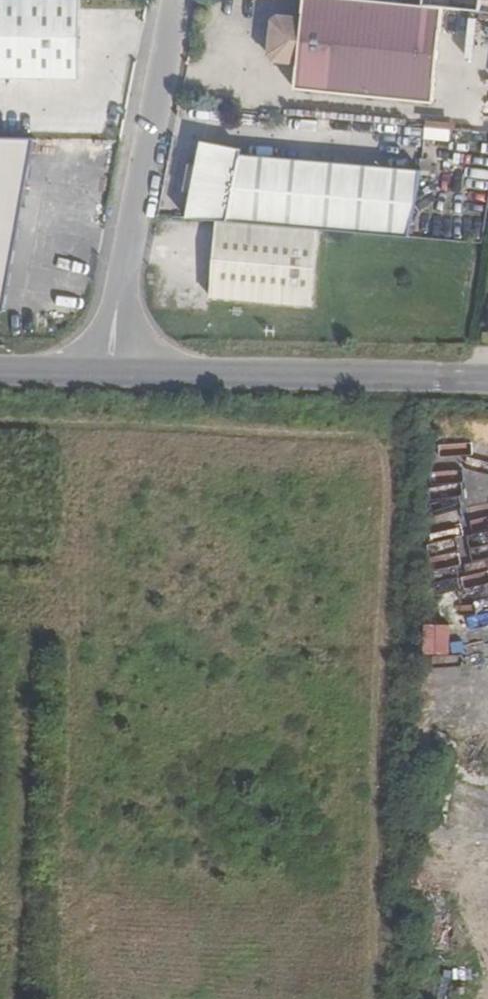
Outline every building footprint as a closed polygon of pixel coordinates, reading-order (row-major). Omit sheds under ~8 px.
[(83,0),(0,0),(0,75),(82,76),(83,0)] [(297,84),(434,100),(445,6),(382,0),(309,0),(306,17),(282,13),(276,17),(271,51),(275,56),(300,59),(297,84)] [(0,137),(0,310),(6,310),(37,138),(0,137)] [(322,228),(412,235),(425,167),(245,152),(246,147),(205,139),(190,216),(220,219),(322,228)] [(322,228),(220,219),(214,296),(315,304),(322,228)]
